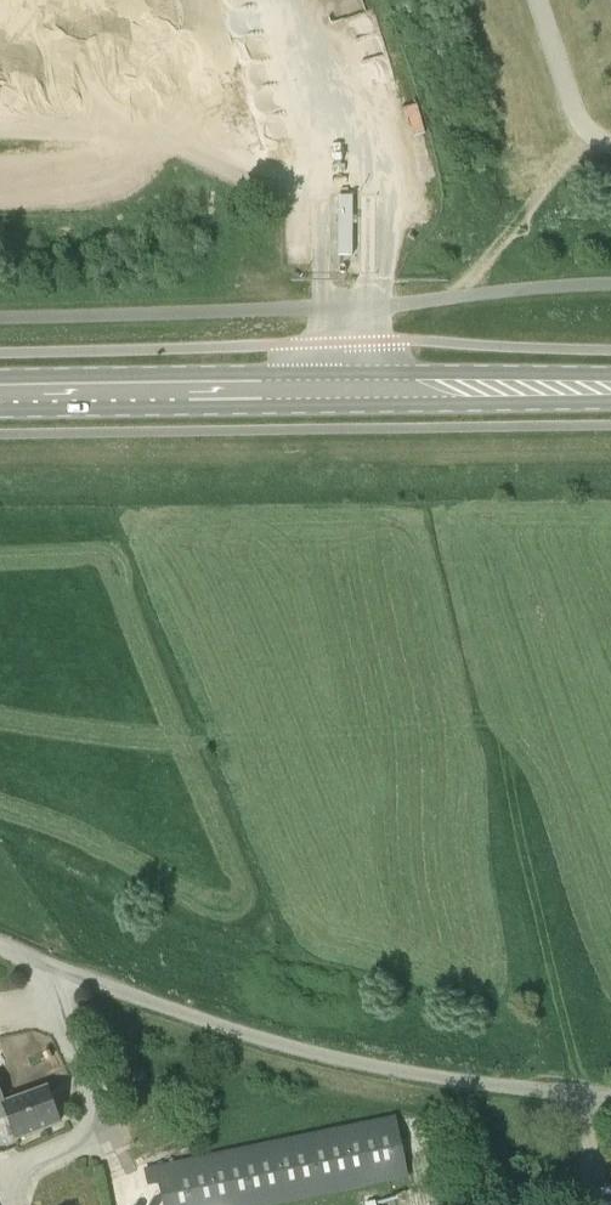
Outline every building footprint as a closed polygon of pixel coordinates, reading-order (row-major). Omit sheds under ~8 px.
[(365,11),(371,38),(381,35),(375,9),(365,11)] [(352,197),(338,197),(338,256),(353,256),(352,197)] [(7,1118),(16,1141),(58,1125),(45,1089),(4,1104),(0,1095),(0,1120),(7,1118)] [(144,1169),(148,1185),(157,1183),(158,1186),(162,1204),(260,1204),(404,1173),(392,1117),(186,1161),(154,1167),(144,1169)]
